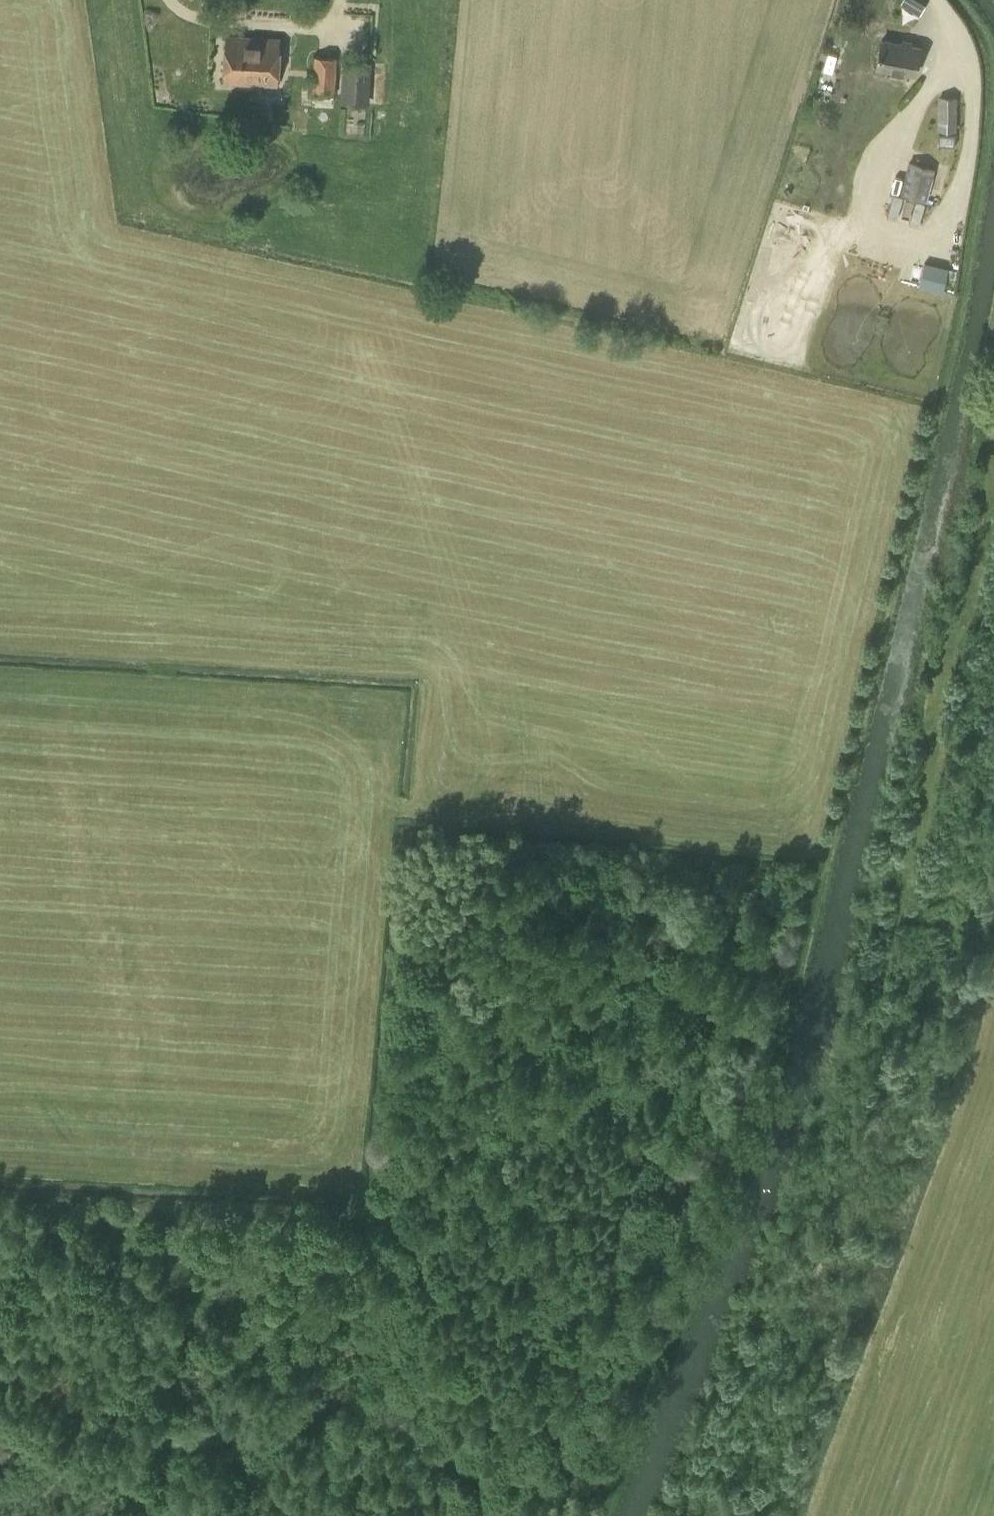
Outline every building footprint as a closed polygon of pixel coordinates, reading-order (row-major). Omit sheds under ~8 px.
[(893,13),(913,25),(927,3),(923,0),(901,0),(893,13)] [(277,84),(280,38),(228,35),(225,80),(277,84)] [(915,71),(920,46),(883,39),(878,65),(915,71)] [(335,94),(337,56),(315,55),(313,93),(335,94)] [(370,104),(373,61),(344,59),(341,102),(370,104)] [(957,130),(957,96),(938,95),(938,129),(957,130)] [(956,146),(956,134),(938,133),(938,145),(956,146)] [(927,201),(934,169),(908,163),(900,194),(927,201)] [(902,261),(896,300),(906,302),(903,319),(930,323),(932,306),(954,309),(961,271),(902,261)]
